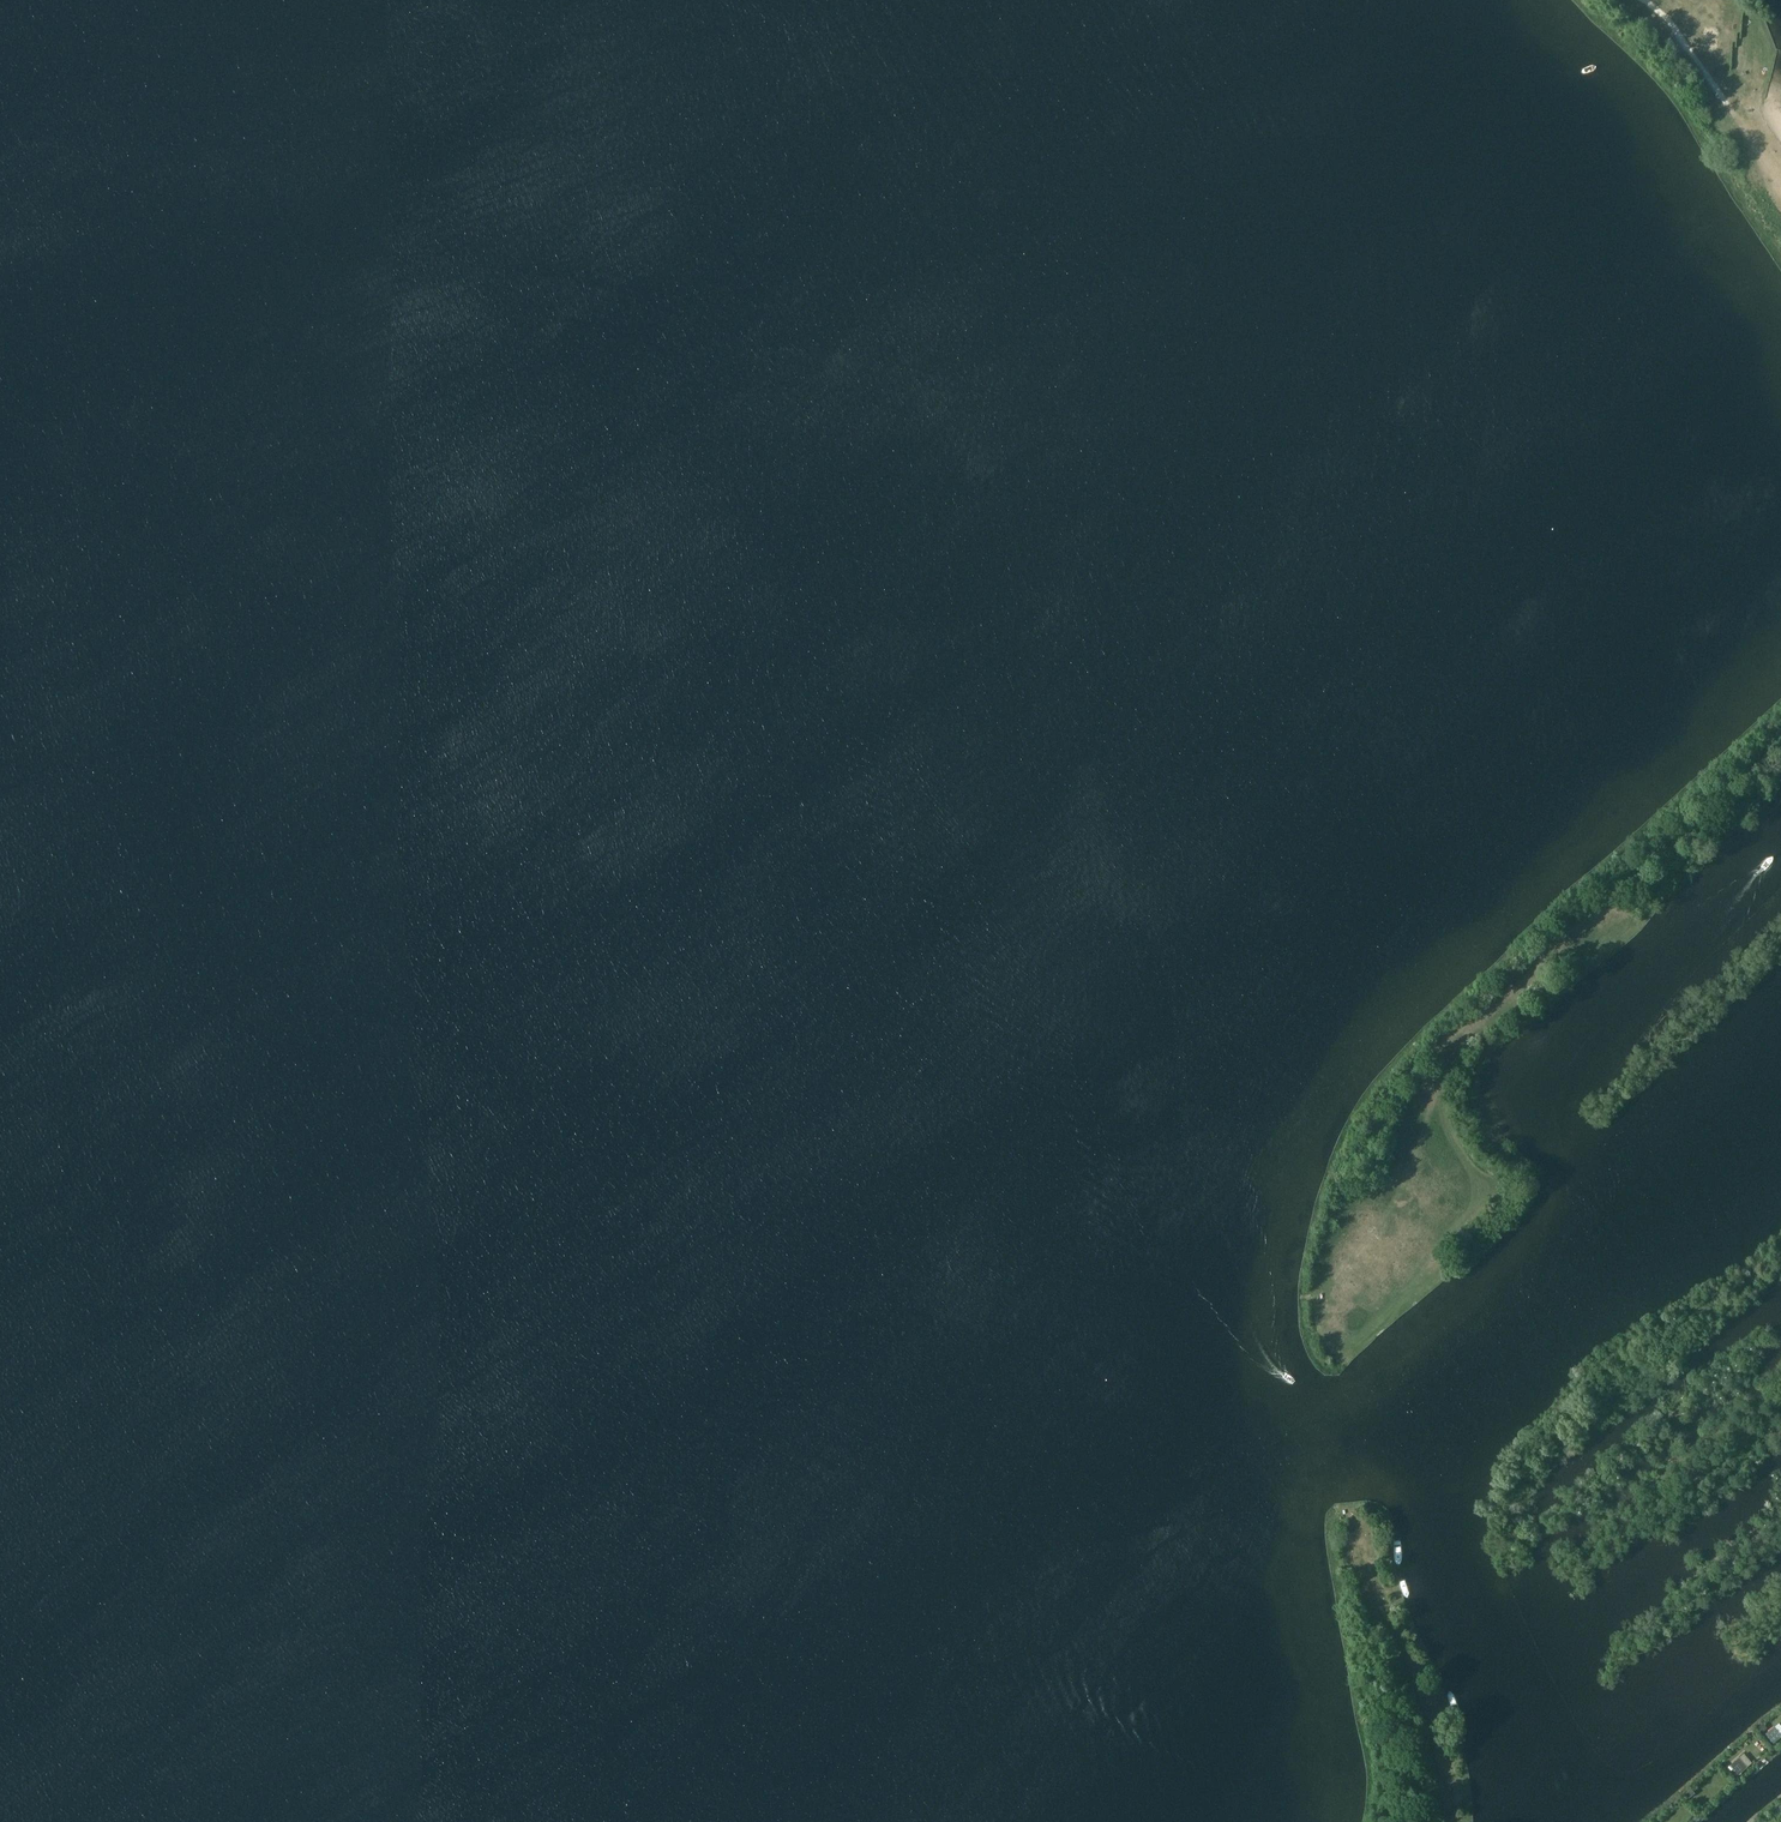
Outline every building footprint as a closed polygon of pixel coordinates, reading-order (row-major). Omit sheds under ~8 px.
[(1670,38),(1664,41),(1673,56),(1679,52),(1670,38)] [(1405,1693),(1409,1704),(1416,1702),(1412,1691),(1405,1693)] [(1763,1723),(1758,1727),(1761,1732),(1767,1729),(1763,1723)] [(1766,1734),(1773,1743),(1780,1737),(1780,1736),(1774,1727),(1766,1734)] [(1739,1758),(1730,1765),(1739,1775),(1739,1774),(1740,1775),(1742,1773),(1741,1773),(1747,1767),(1739,1758)]
